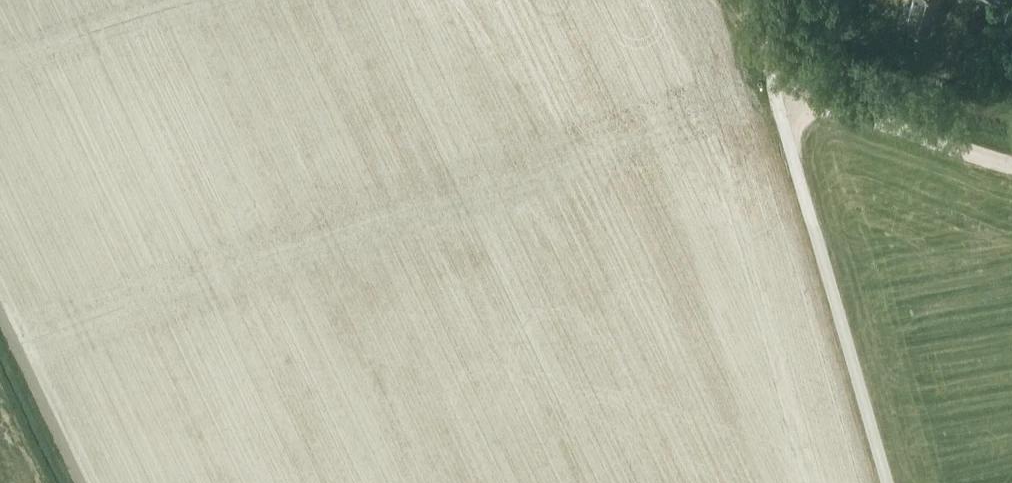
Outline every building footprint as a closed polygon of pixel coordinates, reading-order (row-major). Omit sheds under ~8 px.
[(904,22),(927,29),(935,0),(911,0),(904,22)]
